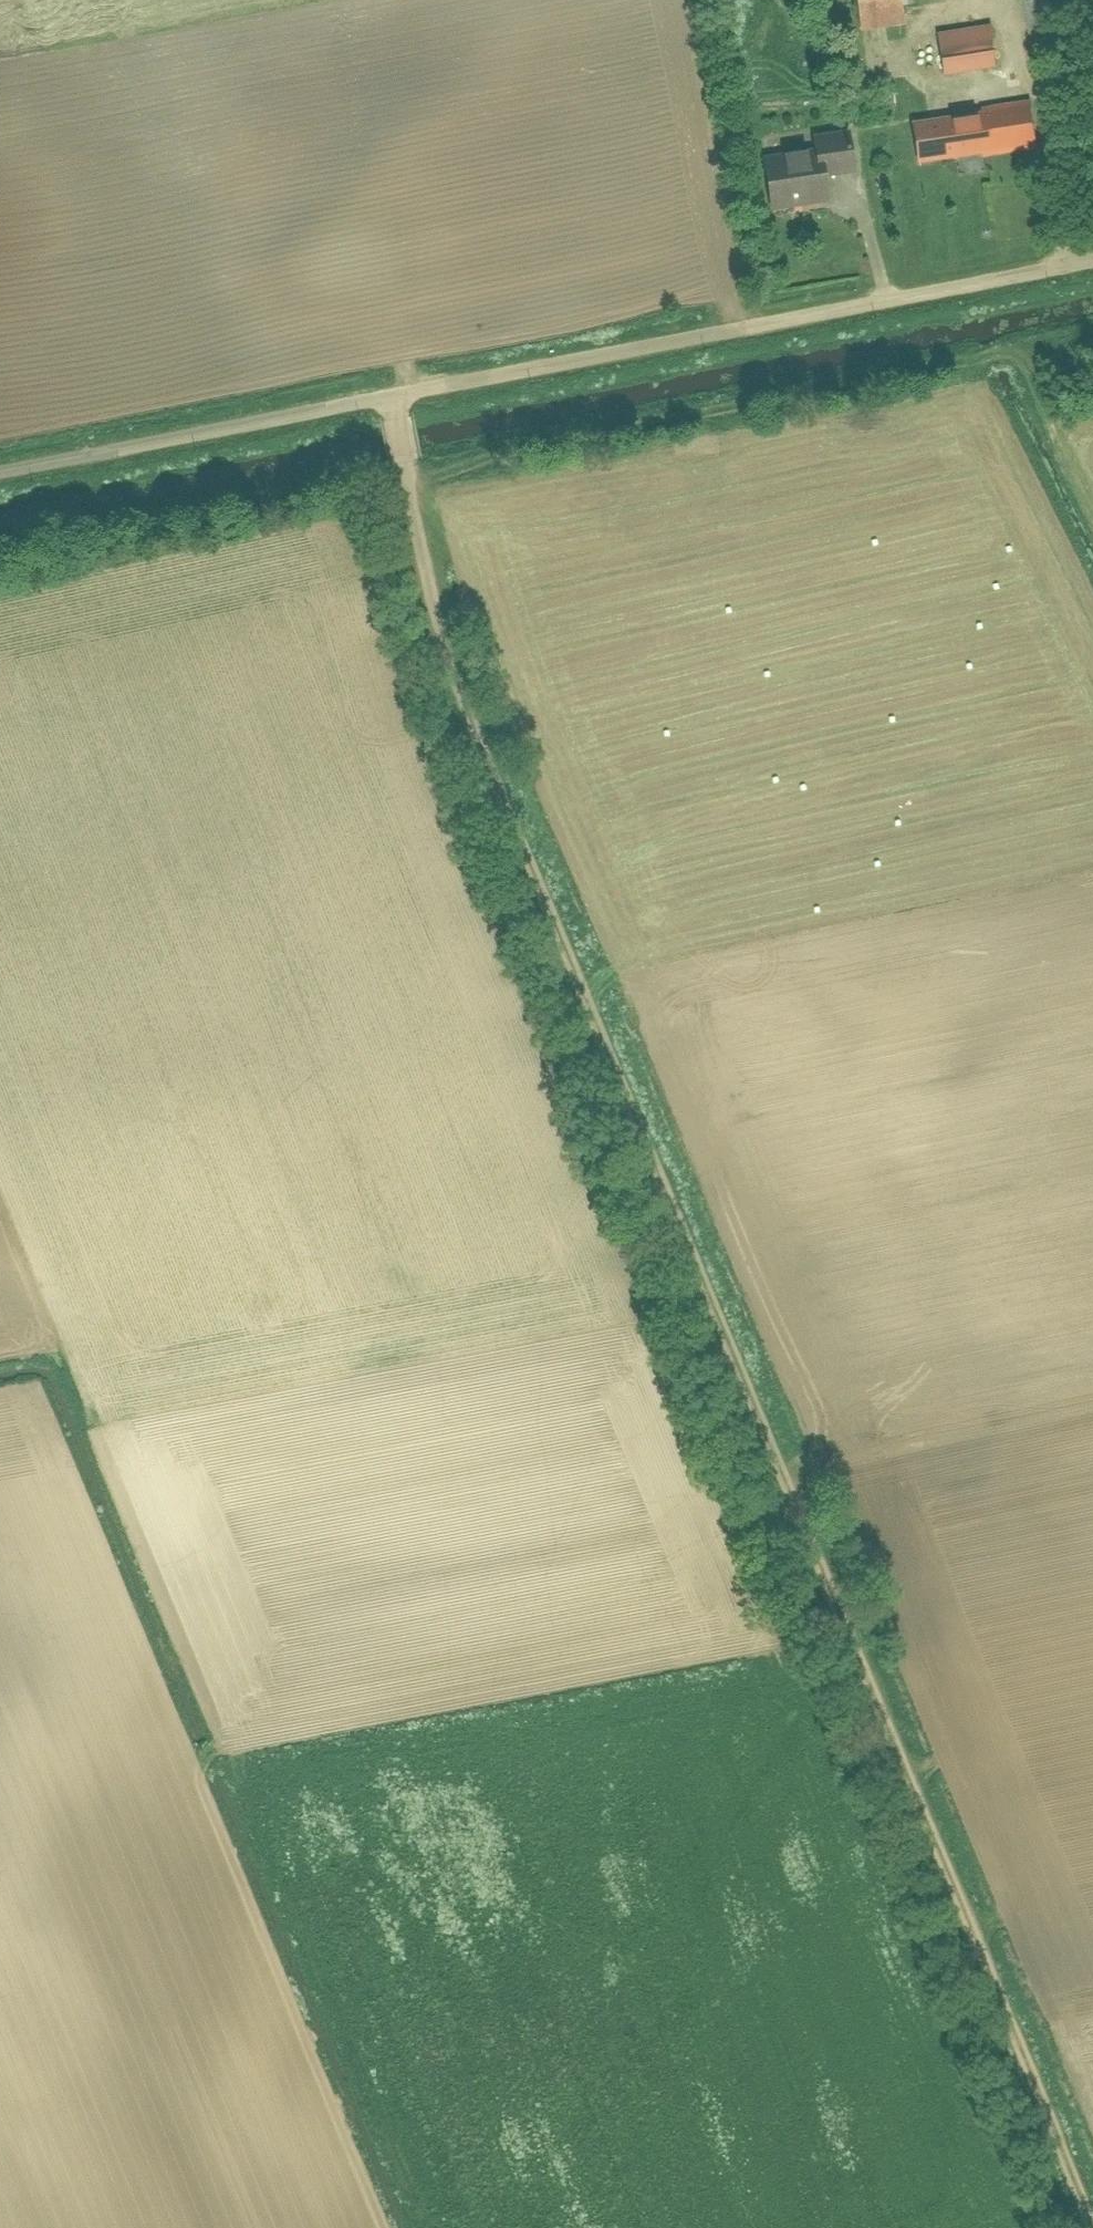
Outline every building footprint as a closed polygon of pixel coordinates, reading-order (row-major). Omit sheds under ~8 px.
[(860,35),(906,28),(902,0),(855,0),(860,35)] [(934,38),(940,77),(997,68),(991,29),(934,38)] [(1036,96),(909,118),(916,160),(974,150),(976,157),(1045,145),(1036,96)] [(766,176),(775,220),(831,208),(826,181),(851,176),(845,146),(809,154),(811,167),(766,176)]
